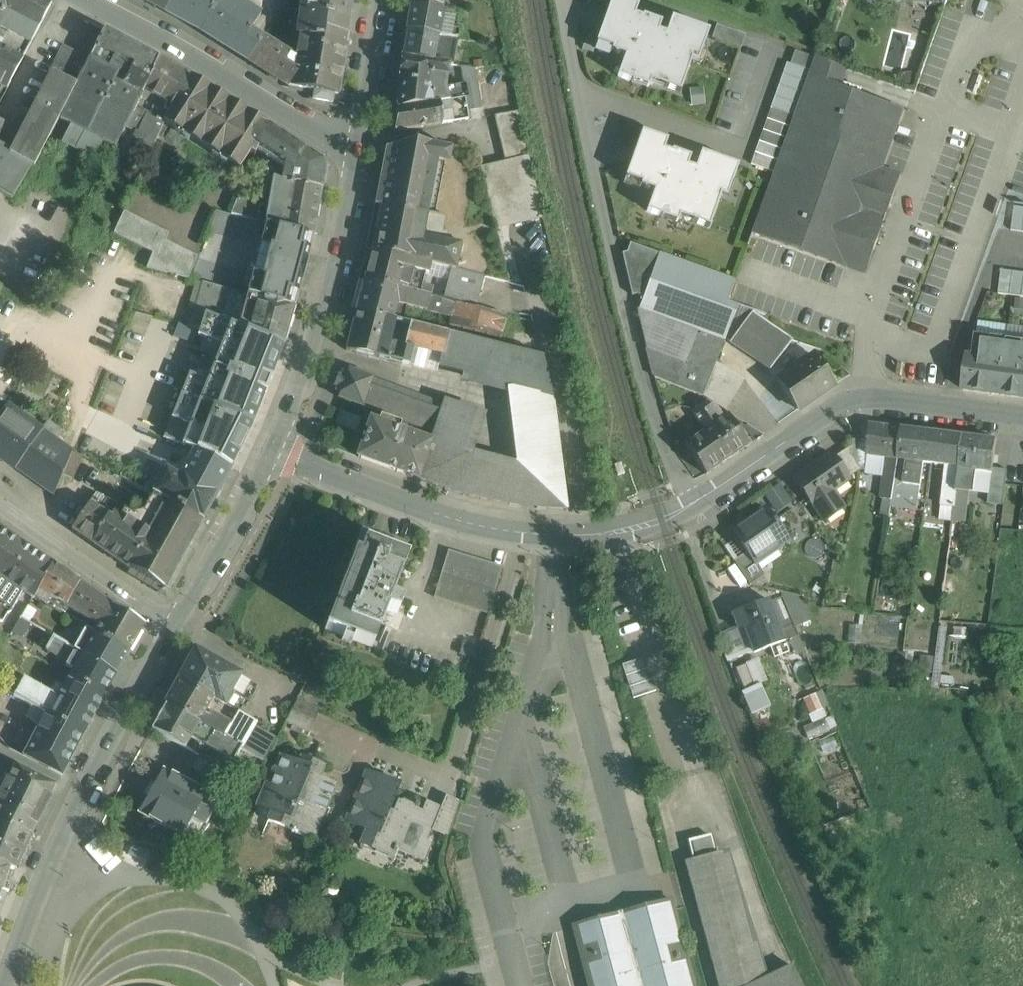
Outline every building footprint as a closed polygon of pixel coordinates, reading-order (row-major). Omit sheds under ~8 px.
[(22,58),(51,3),(45,0),(0,0),(0,46),(22,58)] [(164,12),(171,0),(142,0),(164,12)] [(164,12),(200,31),(218,0),(171,0),(164,12)] [(237,0),(218,0),(200,31),(248,61),(262,38),(250,30),(260,14),(237,0)] [(301,9),(350,18),(352,0),(303,0),(301,9)] [(411,6),(441,10),(443,0),(412,0),(411,6)] [(665,34),(658,31),(661,23),(643,16),(642,18),(634,15),(638,6),(621,0),(611,0),(596,43),(612,49),(611,51),(624,56),(617,77),(633,82),(635,76),(648,81),(646,87),(648,88),(652,76),(665,81),(663,87),(680,93),(696,46),(702,48),(708,31),(671,18),(665,34)] [(441,10),(411,6),(407,31),(437,36),(440,17),(441,10)] [(350,18),(301,9),(301,12),(302,12),(299,28),(303,29),(302,36),(346,44),(350,18)] [(451,18),(440,17),(437,36),(448,38),(451,18)] [(740,47),(745,33),(724,25),(718,40),(740,47)] [(60,118),(48,142),(76,156),(78,151),(94,159),(103,142),(114,148),(144,90),(158,59),(105,31),(77,85),(60,118)] [(437,36),(407,31),(403,56),(450,64),(453,64),(457,39),(448,38),(437,36)] [(318,61),(342,65),(346,44),(302,36),(299,35),(284,38),(286,49),(297,46),(295,62),(317,64),(318,61)] [(289,56),(262,38),(248,61),(281,82),(290,86),(293,71),(290,71),(291,66),(285,63),(289,56)] [(0,46),(0,86),(5,89),(22,58),(0,46)] [(90,60),(63,46),(51,71),(52,72),(77,85),(90,60)] [(450,64),(403,56),(397,108),(438,102),(465,98),(467,97),(465,84),(446,87),(450,64)] [(904,111),(833,85),(839,66),(814,57),(751,234),(866,275),(880,237),(882,230),(886,220),(888,214),(890,209),(894,198),(894,197),(901,176),(882,170),(904,111)] [(158,59),(144,90),(152,95),(167,103),(184,76),(185,74),(158,59)] [(317,64),(295,62),(290,86),(290,87),(314,91),(312,101),(332,104),(334,95),(337,96),(342,65),(318,61),(317,64)] [(474,68),(462,66),(465,84),(467,97),(465,98),(469,119),(483,117),(474,68)] [(52,72),(35,105),(60,118),(77,85),(52,72)] [(195,141),(215,93),(191,78),(191,80),(184,76),(167,103),(173,107),(165,122),(195,141)] [(215,93),(195,141),(241,170),(250,152),(254,155),(257,149),(267,126),(215,93)] [(167,103),(152,95),(143,113),(146,114),(165,123),(165,122),(173,107),(167,103)] [(465,98),(438,102),(443,124),(469,119),(465,98)] [(438,102),(397,108),(394,132),(443,124),(438,102)] [(35,105),(10,155),(31,167),(34,169),(48,142),(60,118),(35,105)] [(518,111),(494,115),(505,161),(528,156),(518,111)] [(165,123),(146,114),(128,154),(146,161),(165,123)] [(321,161),(267,126),(257,149),(285,167),(282,182),(321,189),(321,188),(325,169),(321,161)] [(671,153),(664,150),(667,141),(641,132),(625,178),(641,184),(640,186),(654,191),(646,212),(662,217),(664,211),(677,216),(675,222),(677,223),(681,212),(694,216),(692,222),(709,228),(725,181),(732,183),(738,166),(700,153),(694,169),(687,166),(690,158),(672,151),(671,153)] [(392,145),(380,206),(430,216),(443,147),(415,142),(392,145)] [(0,150),(0,192),(11,199),(31,167),(10,155),(0,150)] [(505,161),(481,167),(496,229),(543,218),(528,156),(505,161)] [(321,189),(282,182),(273,178),(269,206),(260,204),(261,204),(237,197),(230,214),(266,224),(313,236),(321,189)] [(430,216),(380,206),(371,252),(434,264),(442,218),(430,216)] [(1015,206),(1012,230),(1022,232),(1022,208),(1015,206)] [(170,233),(124,211),(114,234),(152,253),(146,268),(188,279),(197,256),(166,241),(170,233)] [(257,255),(305,268),(313,236),(266,224),(257,255)] [(638,310),(697,331),(724,341),(737,306),(726,303),(735,281),(636,245),(628,268),(651,277),(638,310)] [(434,264),(371,252),(364,281),(401,290),(454,304),(475,309),(484,277),(434,264)] [(305,268),(257,255),(255,263),(240,259),(235,274),(251,279),(247,295),(294,307),(305,268)] [(1014,271),(1002,269),(999,293),(1011,295),(1014,271)] [(1014,271),(1011,295),(1022,296),(1022,292),(1022,272),(1014,271)] [(401,290),(364,281),(356,311),(394,320),(401,290)] [(247,295),(202,283),(195,309),(205,313),(247,330),(284,345),(294,307),(247,295)] [(454,304),(401,290),(394,320),(405,323),(408,310),(413,311),(414,308),(451,317),(454,304)] [(475,309),(454,304),(451,317),(449,326),(500,339),(506,316),(475,309)] [(205,313),(195,309),(188,326),(199,329),(205,313)] [(394,320),(356,311),(346,350),(384,360),(388,342),(396,343),(406,346),(411,324),(394,320)] [(792,340),(752,312),(730,342),(770,369),(792,340)] [(448,334),(411,324),(406,346),(442,356),(448,334)] [(702,396),(715,363),(724,341),(697,331),(684,364),(651,352),(648,355),(653,378),(702,396)] [(473,339),(448,333),(442,356),(440,365),(465,372),(473,339)] [(976,335),(973,355),(968,355),(964,389),(1022,397),(1022,341),(976,335)] [(542,357),(473,339),(465,372),(464,377),(522,391),(553,399),(549,381),(542,357)] [(405,352),(394,349),(396,343),(388,342),(384,360),(401,364),(405,352)] [(814,355),(777,380),(797,410),(812,400),(812,401),(834,386),(833,385),(830,387),(822,375),(826,373),(814,355)] [(744,380),(715,363),(702,396),(725,410),(744,380)] [(169,366),(142,432),(161,441),(165,433),(171,419),(180,396),(186,382),(189,375),(169,366)] [(442,404),(372,379),(373,379),(349,370),(347,375),(343,373),(341,378),(338,376),(334,386),(337,388),(336,392),(340,394),(339,398),(432,432),(442,405),(442,404)] [(553,399),(522,391),(533,480),(514,477),(471,467),(461,495),(475,499),(509,506),(567,511),(553,399)] [(252,425),(216,408),(215,408),(210,407),(209,411),(213,413),(209,421),(189,412),(194,401),(180,396),(171,419),(188,427),(199,432),(198,433),(202,435),(202,434),(239,452),(252,425)] [(486,415),(444,400),(443,405),(442,405),(432,432),(428,444),(417,477),(416,479),(461,495),(471,467),(475,453),(472,452),(486,415)] [(7,404),(0,414),(0,459),(15,469),(16,468),(54,495),(72,451),(54,440),(61,430),(47,421),(43,428),(7,404)] [(748,445),(728,415),(723,418),(713,404),(704,411),(734,455),(748,445)] [(90,407),(76,440),(89,445),(103,413),(90,407)] [(358,429),(362,417),(342,410),(338,422),(358,429)] [(734,455),(704,411),(694,417),(702,428),(703,427),(705,431),(684,445),(705,474),(734,455)] [(188,427),(171,419),(165,433),(182,440),(188,427)] [(410,436),(370,422),(358,458),(402,474),(403,472),(417,477),(428,444),(409,437),(410,436)] [(902,428),(869,424),(866,442),(864,455),(865,455),(898,459),(902,428)] [(935,432),(902,428),(898,459),(908,460),(923,462),(930,463),(935,432)] [(964,436),(935,432),(930,463),(949,465),(960,466),(964,436)] [(239,452),(202,434),(202,435),(195,449),(230,468),(239,452)] [(996,440),(964,436),(960,466),(960,468),(973,470),(992,472),(996,440)] [(866,442),(851,440),(850,446),(849,455),(859,470),(860,471),(864,471),(865,455),(864,455),(866,442)] [(850,446),(832,459),(847,479),(859,470),(849,455),(850,446)] [(230,468),(195,449),(189,460),(167,468),(160,464),(160,465),(170,470),(169,472),(180,478),(183,473),(213,489),(218,492),(230,468)] [(829,454),(795,478),(825,522),(843,509),(831,491),(847,480),(847,479),(832,459),(829,454)] [(923,462),(908,460),(905,484),(920,486),(923,462)] [(213,489),(183,473),(180,478),(169,472),(170,470),(160,465),(146,490),(152,494),(202,521),(212,502),(207,499),(213,489)] [(949,465),(948,476),(944,476),(941,506),(955,507),(960,468),(960,466),(949,465)] [(973,470),(960,468),(955,507),(968,509),(973,470)] [(893,487),(879,485),(877,498),(891,500),(893,487)] [(96,494),(72,530),(92,543),(107,515),(110,516),(112,513),(116,505),(96,494)] [(136,526),(169,579),(202,521),(152,494),(139,519),(140,519),(136,526)] [(764,509),(732,531),(746,553),(754,565),(755,564),(787,542),(773,520),(772,521),(764,509)] [(169,579),(136,526),(112,513),(110,516),(107,515),(92,543),(126,567),(164,589),(169,579)] [(20,541),(0,527),(0,570),(20,541)] [(3,619),(6,614),(10,611),(22,591),(42,556),(20,541),(0,570),(0,621),(3,619)] [(364,542),(359,555),(354,553),(325,629),(372,647),(386,611),(397,614),(401,603),(391,598),(406,558),(364,542)] [(502,568),(447,552),(434,597),(488,613),(502,568)] [(754,565),(746,553),(733,562),(749,585),(764,576),(755,564),(754,565)] [(42,556),(22,591),(31,598),(37,589),(51,564),(42,556)] [(79,583),(51,564),(37,589),(66,606),(79,583)] [(110,605),(79,583),(66,606),(98,625),(110,605)] [(798,635),(782,597),(768,603),(779,631),(784,629),(788,639),(798,635)] [(768,602),(732,616),(738,630),(743,628),(753,653),(783,641),(779,631),(768,603),(768,602)] [(144,624),(110,605),(98,625),(94,632),(128,652),(144,624)] [(94,632),(85,627),(73,649),(116,674),(128,652),(94,632)] [(1008,629),(993,627),(991,641),(1006,643),(1008,629)] [(8,642),(0,637),(0,657),(8,642)] [(73,649),(52,637),(45,650),(67,662),(66,666),(73,670),(69,676),(103,695),(116,674),(73,649)] [(477,649),(463,645),(460,654),(475,658),(477,649)] [(238,675),(195,651),(181,679),(180,679),(213,698),(223,703),(230,691),(250,702),(258,688),(237,676),(238,675)] [(644,658),(621,665),(625,676),(648,669),(644,658)] [(746,665),(735,669),(744,691),(754,687),(746,665)] [(648,669),(625,676),(629,687),(651,680),(648,669)] [(103,695),(69,676),(56,697),(24,679),(15,696),(32,706),(45,713),(46,714),(83,733),(103,695)] [(213,698),(180,679),(165,705),(222,737),(230,725),(230,724),(209,713),(207,717),(203,715),(213,698)] [(651,680),(629,687),(633,699),(655,692),(651,680)] [(759,691),(747,696),(753,710),(765,705),(759,691)] [(817,694),(803,700),(809,714),(823,709),(817,694)] [(222,737),(165,705),(152,729),(184,747),(190,738),(233,762),(240,749),(241,748),(240,748),(222,737)] [(45,713),(32,706),(26,717),(39,727),(46,714),(45,713)] [(83,733),(46,714),(39,727),(24,756),(61,776),(83,733)] [(230,724),(230,725),(222,737),(240,748),(248,735),(230,724)] [(276,739),(253,725),(248,735),(240,748),(241,748),(240,749),(264,762),(276,739)] [(284,828),(311,762),(301,757),(299,763),(281,755),(275,769),(274,768),(267,784),(266,783),(256,807),(271,813),(267,822),(284,828)] [(311,762),(284,828),(291,831),(289,836),(292,837),(295,829),(314,836),(335,785),(319,778),(323,766),(312,762),(311,762)] [(7,780),(6,780),(0,792),(0,825),(30,835),(31,835),(56,786),(15,765),(7,780)] [(212,781),(191,769),(184,782),(205,794),(212,781)] [(164,770),(143,806),(145,815),(196,844),(206,827),(200,824),(207,810),(199,805),(205,794),(184,782),(164,770)] [(377,837),(387,811),(398,785),(366,772),(344,824),(364,832),(377,837)] [(459,802),(447,797),(442,809),(444,810),(435,832),(448,837),(459,802)] [(402,853),(417,811),(413,809),(411,807),(401,803),(399,803),(398,803),(393,814),(387,811),(377,837),(364,832),(358,847),(392,861),(396,851),(402,853)] [(417,811),(402,853),(423,862),(435,832),(444,810),(442,809),(427,803),(422,813),(417,811)] [(0,825),(0,863),(16,869),(30,835),(0,825)] [(710,836),(688,842),(693,860),(714,854),(710,836)] [(735,849),(714,854),(693,860),(691,860),(725,985),(749,985),(766,977),(769,976),(735,849)] [(8,888),(16,869),(0,863),(0,886),(8,888)] [(0,886),(0,909),(7,890),(8,891),(8,888),(0,886)] [(606,927),(604,918),(573,926),(588,985),(694,985),(673,910),(606,927)] [(790,966),(769,976),(766,977),(771,985),(800,985),(790,966)] [(766,977),(749,985),(771,985),(766,977)]
